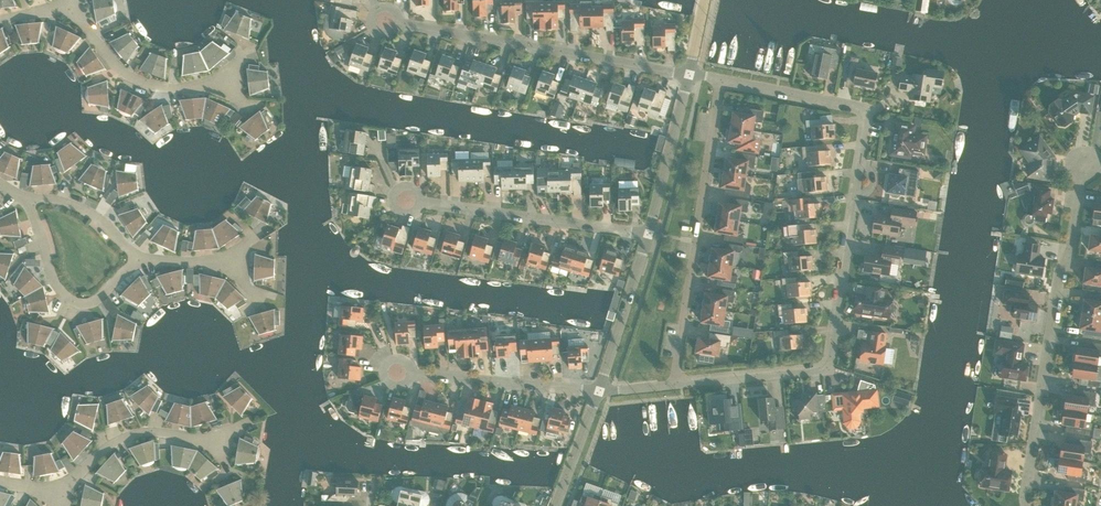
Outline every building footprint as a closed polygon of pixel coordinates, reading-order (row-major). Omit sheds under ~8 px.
[(14,0),(0,0),(0,8),(16,7),(14,0)] [(97,23),(98,22),(101,27),(111,23),(108,18),(116,14),(113,0),(93,0),(97,23)] [(445,11),(458,11),(457,1),(464,1),(464,0),(445,0),(445,11)] [(474,12),(474,17),(486,17),(486,6),(493,6),(493,0),(473,0),(474,12)] [(502,23),(515,23),(515,14),(522,13),(522,0),(502,0),(502,23)] [(546,29),(546,2),(526,2),(527,19),(534,19),(534,30),(546,29)] [(565,18),(565,2),(546,2),(546,29),(558,29),(558,18),(565,18)] [(592,27),(591,7),(581,7),(581,4),(570,4),(570,32),(579,31),(579,26),(581,26),(581,27),(592,27)] [(602,6),(591,7),(592,27),(603,27),(603,26),(606,26),(606,31),(614,31),(613,4),(602,4),(602,6)] [(331,6),(329,16),(326,15),(326,16),(325,20),(325,25),(325,29),(327,33),(330,37),(334,39),(341,40),(343,31),(350,32),(352,20),(351,20),(351,18),(356,19),(358,11),(331,6)] [(252,18),(236,12),(232,18),(226,14),(223,24),(226,27),(224,29),(249,39),(252,18)] [(622,42),(634,42),(634,40),(636,40),(636,46),(645,46),(644,18),(633,18),(633,21),(622,21),(622,42)] [(39,43),(42,22),(15,25),(22,44),(39,43)] [(653,47),(665,47),(665,46),(667,46),(667,51),(676,51),(675,24),(664,24),(664,27),(653,27),(653,47)] [(81,37),(56,26),(53,46),(68,53),(81,37)] [(2,28),(0,29),(0,54),(9,47),(2,28)] [(139,46),(128,33),(109,42),(127,63),(130,59),(133,61),(140,50),(137,48),(139,46)] [(200,52),(209,71),(229,53),(228,53),(231,49),(224,44),(221,47),(213,41),(200,52)] [(357,44),(349,64),(368,71),(373,55),(367,53),(368,48),(357,44)] [(106,69),(90,46),(77,62),(86,76),(106,69)] [(397,52),(385,48),(378,68),(396,75),(402,59),(395,57),(397,52)] [(839,51),(826,48),(825,55),(814,53),(811,76),(826,79),(828,67),(836,69),(839,51)] [(414,50),(407,71),(426,77),(431,61),(425,59),(426,54),(414,50)] [(167,58),(151,52),(139,70),(165,79),(167,58)] [(183,75),(209,71),(200,52),(184,55),(183,75)] [(443,55),(436,76),(454,82),(459,66),(453,64),(455,59),(443,55)] [(903,59),(893,57),(892,65),(902,67),(903,59)] [(855,77),(854,84),(874,88),(877,74),(861,71),(862,64),(858,63),(858,59),(850,58),(847,76),(855,77)] [(460,79),(478,85),(485,64),(474,60),(472,65),(465,63),(460,79)] [(249,69),(247,69),(250,96),(269,88),(267,71),(259,70),(260,66),(250,64),(249,69)] [(485,64),(478,85),(496,91),(502,76),(495,73),(497,68),(485,64)] [(514,67),(507,87),(525,94),(531,78),(524,76),(526,71),(514,67)] [(934,71),(929,70),(928,77),(914,75),(913,78),(902,76),(900,90),(911,91),(910,99),(930,102),(932,86),(942,87),(942,82),(942,81),(942,80),(942,79),(942,78),(942,77),(942,76),(941,75),(940,74),(940,73),(938,72),(937,71),(935,71),(934,71)] [(559,82),(553,80),(555,75),(543,71),(535,92),(554,98),(559,82)] [(560,94),(578,100),(585,79),(574,75),(572,80),(566,78),(560,94)] [(585,79),(578,100),(596,106),(602,91),(595,89),(597,83),(585,79)] [(109,107),(107,80),(88,87),(89,104),(102,106),(101,111),(106,112),(109,107)] [(624,88),(625,86),(614,83),(607,102),(618,106),(617,108),(627,112),(636,86),(628,83),(627,89),(624,88)] [(146,100),(121,88),(117,109),(132,116),(135,113),(140,116),(147,105),(144,103),(146,100)] [(655,93),(656,92),(645,88),(638,108),(648,111),(648,114),(658,117),(667,92),(659,89),(657,94),(655,93)] [(1090,113),(1093,97),(1075,93),(1064,101),(1058,100),(1050,105),(1049,111),(1059,125),(1065,126),(1072,121),(1073,115),(1073,114),(1078,111),(1090,113)] [(186,120),(203,118),(206,98),(180,100),(186,120)] [(206,98),(203,118),(218,125),(231,109),(206,98)] [(162,106),(162,104),(140,120),(155,133),(169,124),(167,118),(173,117),(171,104),(162,106)] [(731,127),(753,131),(754,121),(761,122),(763,110),(746,108),(745,114),(733,113),(731,127)] [(273,120),(265,110),(261,113),(260,110),(239,127),(256,140),(269,130),(267,125),(273,120)] [(243,117),(238,112),(229,122),(235,127),(243,117)] [(637,118),(630,115),(627,124),(634,126),(637,118)] [(836,131),(835,124),(821,125),(821,119),(806,120),(806,127),(812,127),(813,140),(834,138),(834,131),(836,131)] [(913,127),(897,125),(893,145),(891,146),(891,148),(893,150),(892,153),(898,154),(899,156),(901,157),(903,155),(905,155),(906,151),(912,152),(914,150),(923,151),(923,148),(925,147),(926,144),(924,142),(925,137),(912,135),(913,127)] [(751,140),(753,131),(731,127),(729,142),(741,144),(740,150),(756,153),(758,141),(751,140)] [(364,144),(365,144),(367,133),(346,130),(345,141),(342,140),(340,151),(367,155),(369,147),(363,146),(364,144)] [(1054,157),(1039,137),(1022,150),(1031,162),(1029,176),(1050,179),(1054,157),(1054,156),(1054,157)] [(87,156),(71,143),(58,152),(60,158),(56,159),(61,172),(64,170),(65,172),(87,156)] [(817,152),(817,145),(802,147),(803,158),(808,158),(809,166),(830,164),(830,157),(832,157),(831,150),(817,152)] [(419,149),(399,150),(400,172),(400,176),(412,176),(412,166),(419,166),(419,149)] [(5,152),(0,158),(0,171),(17,179),(20,158),(5,152)] [(726,158),(724,172),(746,176),(747,166),(754,167),(756,155),(739,153),(738,160),(726,158)] [(447,154),(428,154),(428,176),(441,176),(441,171),(448,170),(447,154)] [(459,181),(471,181),(471,159),(452,160),(452,176),(459,176),(459,181)] [(471,159),(471,181),(484,181),(484,175),(490,175),(490,159),(471,159)] [(57,184),(50,164),(33,166),(30,186),(57,184)] [(107,171),(92,164),(79,180),(104,191),(107,171)] [(369,181),(370,181),(372,169),(351,166),(350,177),(347,177),(345,188),(373,192),(374,184),(368,183),(369,181)] [(514,167),(514,189),(527,189),(527,183),(533,183),(533,166),(514,167)] [(514,189),(514,167),(495,167),(495,184),(502,184),(502,189),(514,189)] [(549,192),(560,192),(559,171),(549,171),(549,168),(538,169),(538,196),(546,196),(546,190),(549,190),(549,192)] [(570,171),(559,171),(560,192),(571,191),(571,190),(573,190),(573,195),(582,195),(581,168),(570,168),(570,171)] [(902,176),(889,174),(886,192),(891,193),(891,194),(893,197),(897,198),(900,196),(900,194),(905,195),(906,187),(917,188),(919,171),(903,169),(902,176)] [(137,173),(116,170),(119,197),(139,190),(137,173)] [(746,176),(724,172),(722,187),(734,189),(733,195),(749,198),(751,186),(745,185),(746,176)] [(813,178),(813,172),(798,173),(799,184),(804,184),(805,192),(826,190),(826,183),(828,183),(827,177),(813,178)] [(1028,182),(1020,181),(1013,180),(1018,193),(1030,189),(1028,182)] [(610,184),(590,184),(591,206),(603,206),(603,201),(610,201),(610,184)] [(1050,190),(1036,187),(1033,205),(1029,204),(1027,214),(1024,216),(1023,219),(1024,222),(1026,225),(1029,226),(1032,226),(1034,224),(1036,220),(1045,222),(1047,213),(1051,214),(1054,199),(1049,198),(1050,190)] [(638,188),(619,188),(619,210),(632,210),(632,205),(639,205),(638,188)] [(369,218),(370,207),(369,206),(369,204),(375,205),(376,197),(349,193),(347,204),(350,204),(348,215),(369,218)] [(272,203),(257,195),(252,201),(246,196),(238,205),(244,210),(243,211),(267,224),(272,203)] [(717,217),(739,221),(740,211),(747,212),(749,201),(733,198),(732,205),(720,203),(717,217)] [(806,198),(788,200),(782,201),(783,207),(789,207),(789,211),(798,210),(799,219),(820,217),(819,210),(821,210),(821,203),(807,205),(806,198)] [(773,203),(764,202),(764,209),(772,210),(773,203)] [(130,211),(126,205),(117,211),(120,214),(118,215),(133,237),(147,222),(138,208),(130,211)] [(917,212),(893,208),(891,217),(875,214),(873,232),(898,236),(900,224),(914,226),(917,212)] [(16,210),(0,218),(0,231),(1,235),(21,237),(16,210)] [(738,230),(739,221),(717,217),(715,232),(727,234),(726,240),(742,243),(744,231),(738,230)] [(226,219),(213,229),(220,248),(242,233),(241,232),(243,229),(235,223),(233,225),(226,219)] [(179,231),(164,224),(150,240),(175,252),(179,231)] [(817,236),(817,229),(803,231),(802,224),(782,226),(783,238),(794,237),(795,245),(816,243),(815,236),(817,236)] [(398,229),(399,228),(388,225),(382,244),(392,248),(392,250),(402,254),(410,227),(402,225),(401,230),(398,229)] [(419,227),(413,249),(432,254),(436,239),(430,236),(431,231),(419,227)] [(220,248),(213,229),(196,230),(192,250),(220,248)] [(441,253),(460,258),(465,243),(458,240),(460,235),(448,231),(441,253)] [(476,235),(470,257),(488,262),(493,246),(487,244),(488,239),(476,235)] [(1091,235),(1088,250),(1096,251),(1096,254),(1100,254),(1100,237),(1091,235)] [(522,250),(515,248),(517,243),(505,239),(498,260),(517,266),(522,250)] [(534,242),(527,264),(546,269),(551,254),(544,251),(546,246),(534,242)] [(710,263),(732,266),(735,266),(737,265),(739,262),(740,260),(740,257),(741,253),(742,246),(726,243),(725,250),(713,248),(710,263)] [(1039,246),(1025,243),(1023,255),(1019,254),(1016,272),(1042,276),(1044,258),(1038,257),(1039,246)] [(570,271),(577,249),(565,246),(563,251),(557,249),(552,265),(570,271)] [(902,250),(884,247),(882,256),(867,254),(865,266),(863,266),(863,271),(889,275),(891,263),(900,264),(902,250)] [(906,248),(904,262),(923,264),(925,251),(906,248)] [(588,253),(577,249),(570,271),(589,276),(593,260),(587,258),(588,253)] [(606,249),(600,270),(618,276),(623,260),(617,258),(618,253),(606,249)] [(799,251),(784,252),(785,263),(791,263),(791,271),(812,269),(811,263),(813,262),(813,256),(799,257),(799,251)] [(0,253),(0,276),(6,280),(14,254),(0,253)] [(275,260),(255,254),(254,281),(256,280),(256,284),(263,284),(263,279),(274,276),(275,260)] [(731,275),(732,266),(710,263),(708,277),(720,279),(719,285),(735,288),(737,276),(731,275)] [(1099,263),(1098,270),(1086,268),(1085,274),(1082,274),(1081,281),(1084,282),(1083,283),(1100,285),(1100,264),(1099,263)] [(14,284),(25,296),(44,286),(25,267),(14,284)] [(183,275),(183,269),(157,276),(157,277),(153,280),(157,287),(161,284),(167,294),(183,290),(183,283),(187,283),(187,275),(183,275)] [(216,298),(226,280),(200,273),(200,274),(194,274),(194,285),(200,285),(200,294),(216,298)] [(153,289),(145,275),(141,277),(140,276),(121,295),(139,306),(151,294),(149,292),(153,289)] [(811,288),(811,282),(797,283),(796,277),(781,278),(782,285),(788,284),(789,297),(810,295),(810,289),(811,288)] [(616,312),(625,281),(619,279),(615,291),(609,310),(616,312)] [(246,298),(226,280),(216,298),(228,309),(236,304),(238,308),(247,303),(245,299),(246,298)] [(44,286),(25,296),(29,312),(50,313),(44,286)] [(703,308),(725,311),(727,302),(733,303),(735,291),(719,288),(718,295),(706,293),(703,308)] [(866,295),(859,294),(856,311),(884,316),(885,307),(888,307),(889,299),(884,298),(885,292),(867,289),(866,295)] [(1029,293),(1005,290),(1003,304),(1010,305),(1009,313),(1020,314),(1020,318),(1035,321),(1037,304),(1028,303),(1029,293)] [(1080,314),(1100,317),(1100,295),(1098,295),(1097,301),(1084,300),(1083,306),(1081,305),(1080,314)] [(807,315),(807,308),(793,309),(792,303),(778,304),(778,311),(779,316),(784,315),(785,324),(806,322),(805,315),(807,315)] [(356,326),(354,326),(354,320),(362,321),(363,308),(341,306),(339,325),(356,327),(356,326)] [(724,320),(725,311),(703,308),(701,322),(713,324),(712,331),(728,333),(730,321),(724,320)] [(275,311),(275,309),(249,317),(260,335),(275,330),(275,325),(280,325),(280,310),(275,311)] [(616,312),(610,310),(607,318),(613,320),(616,312)] [(136,323),(118,314),(112,341),(133,340),(136,323)] [(1080,314),(1078,322),(1081,323),(1080,329),(1092,331),(1091,338),(1100,339),(1100,317),(1080,314)] [(103,339),(103,319),(77,326),(87,344),(103,339)] [(416,338),(415,321),(395,322),(397,344),(409,344),(409,336),(415,335),(415,338),(416,338)] [(50,345),(57,331),(53,330),(54,328),(28,322),(28,342),(44,346),(46,343),(50,345)] [(444,341),(445,341),(443,325),(424,326),(425,348),(438,347),(437,339),(444,339),(444,341)] [(1013,328),(1002,326),(1000,336),(1012,338),(1013,328)] [(467,329),(469,358),(482,357),(481,347),(488,347),(488,344),(487,328),(467,329)] [(457,358),(469,358),(467,329),(448,330),(449,347),(450,352),(457,352),(457,358)] [(789,336),(788,329),(774,331),(774,337),(780,337),(781,350),(802,348),(801,341),(803,341),(803,334),(789,336)] [(61,333),(57,331),(50,345),(53,347),(51,350),(63,361),(80,350),(62,331),(61,333)] [(886,334),(871,331),(869,344),(863,343),(860,360),(870,361),(871,363),(875,363),(876,362),(883,363),(886,347),(884,347),(886,334)] [(731,336),(712,333),(711,339),(699,338),(696,352),(699,353),(698,362),(714,364),(716,355),(718,356),(720,346),(726,347),(727,342),(730,342),(731,336)] [(341,334),(339,354),(355,355),(353,355),(353,348),(361,349),(363,337),(341,334)] [(517,351),(515,334),(496,336),(497,358),(510,357),(509,349),(516,348),(516,351),(517,351)] [(919,337),(911,335),(910,343),(918,344),(919,337)] [(539,339),(541,361),(553,360),(553,352),(559,352),(559,354),(560,354),(559,338),(539,339)] [(529,362),(541,361),(539,339),(520,341),(522,363),(523,363),(522,361),(529,360),(529,362)] [(1024,344),(1008,342),(996,340),(994,354),(1006,356),(1005,359),(1002,359),(1000,377),(1026,381),(1029,363),(1020,362),(1021,357),(1022,357),(1024,344)] [(1097,365),(1098,356),(1100,357),(1100,344),(1091,342),(1089,349),(1077,348),(1075,362),(1097,365)] [(569,368),(582,367),(582,359),(588,359),(588,361),(589,361),(588,345),(568,346),(569,368)] [(354,360),(357,361),(357,360),(340,358),(338,378),(360,380),(361,367),(354,367),(354,360)] [(1097,365),(1075,362),(1073,377),(1085,379),(1084,385),(1100,388),(1100,383),(1100,376),(1096,375),(1097,365)] [(877,405),(875,385),(861,380),(858,386),(858,388),(858,389),(858,390),(858,392),(835,394),(835,395),(841,394),(842,408),(844,408),(845,421),(846,421),(846,422),(848,425),(851,426),(854,426),(857,424),(858,421),(858,419),(859,419),(857,407),(877,405)] [(159,397),(147,385),(130,396),(149,415),(152,411),(157,412),(162,400),(158,398),(159,397)] [(252,398),(241,386),(234,390),(231,386),(223,391),(225,395),(222,396),(241,416),(252,398)] [(1066,395),(1064,410),(1086,413),(1088,404),(1094,405),(1096,393),(1080,390),(1079,397),(1066,395)] [(899,402),(902,393),(895,391),(892,400),(899,402)] [(365,395),(364,396),(352,393),(350,401),(348,401),(346,406),(350,412),(355,413),(355,411),(360,412),(359,416),(378,421),(382,405),(381,405),(381,407),(375,406),(377,398),(365,395)] [(816,393),(801,395),(801,399),(793,400),(794,411),(799,410),(799,419),(810,418),(809,413),(826,411),(825,394),(816,395),(816,393)] [(1017,399),(999,396),(996,413),(1003,414),(1000,434),(1011,436),(1011,437),(1013,437),(1013,436),(1017,437),(1021,413),(1015,412),(1017,399)] [(407,424),(411,408),(410,407),(410,410),(404,408),(405,401),(393,397),(388,419),(407,424)] [(775,412),(774,398),(759,399),(761,421),(768,420),(769,430),(785,428),(783,411),(775,412)] [(134,416),(123,399),(107,404),(108,425),(134,416)] [(732,414),(731,399),(711,401),(712,412),(709,412),(710,424),(728,422),(729,430),(742,428),(741,413),(732,414)] [(429,431),(436,403),(424,400),(422,408),(416,406),(417,404),(416,404),(412,420),(412,422),(414,426),(419,427),(420,429),(429,431)] [(474,427),(481,403),(469,400),(467,405),(461,403),(456,422),(474,427)] [(206,401),(191,406),(191,427),(217,419),(206,401)] [(191,427),(191,406),(175,403),(165,421),(191,427)] [(436,403),(429,431),(439,434),(441,432),(446,434),(449,432),(454,413),(453,413),(452,415),(446,414),(448,406),(436,403)] [(493,406),(481,403),(474,427),(493,432),(498,412),(491,411),(493,406)] [(83,430),(90,433),(92,430),(93,430),(99,404),(78,405),(75,421),(76,421),(74,425),(83,430)] [(518,430),(523,408),(511,405),(509,413),(503,412),(504,409),(503,409),(499,425),(518,430)] [(553,407),(548,423),(543,422),(540,431),(546,433),(547,429),(566,433),(570,417),(569,417),(569,420),(563,418),(565,410),(553,407)] [(535,411),(523,408),(518,430),(536,434),(541,418),(540,418),(539,421),(533,419),(535,411)] [(1086,413),(1064,410),(1062,410),(1061,418),(1063,418),(1062,424),(1074,426),(1073,433),(1090,436),(1092,423),(1085,422),(1086,413)] [(92,434),(90,433),(83,430),(81,435),(74,431),(62,443),(74,460),(92,441),(89,439),(92,434)] [(254,440),(245,435),(244,439),(240,438),(235,464),(256,462),(259,446),(252,443),(254,440)] [(155,443),(155,439),(129,448),(140,465),(156,460),(156,459),(160,459),(159,443),(155,443)] [(1062,443),(1060,458),(1082,461),(1084,452),(1090,453),(1092,441),(1076,439),(1075,445),(1062,443)] [(188,469),(198,450),(172,445),(172,466),(188,469)] [(198,450),(188,469),(201,480),(208,475),(210,479),(219,473),(216,469),(218,468),(198,450)] [(3,452),(0,459),(0,471),(22,474),(20,454),(3,452)] [(1007,455),(990,452),(988,468),(984,468),(984,467),(983,467),(981,486),(981,485),(1008,489),(1008,490),(1009,490),(1012,471),(1011,471),(1011,472),(1003,471),(1003,467),(1004,467),(1005,467),(1005,466),(1007,455)] [(55,462),(51,453),(35,456),(33,476),(60,472),(59,470),(65,467),(60,459),(55,462)] [(126,470),(115,453),(96,473),(115,482),(126,470)] [(1082,461),(1060,458),(1058,473),(1070,474),(1069,481),(1086,483),(1088,472),(1081,471),(1082,461)] [(244,500),(241,479),(216,490),(229,505),(244,500)] [(358,481),(337,480),(337,494),(334,493),(327,500),(327,501),(347,502),(348,495),(358,495),(358,481)] [(85,484),(81,505),(102,505),(104,493),(85,484)] [(413,489),(402,487),(400,487),(396,488),(393,491),(392,495),(393,499),(396,502),(398,502),(398,505),(390,504),(390,505),(409,505),(413,489)] [(1077,500),(1083,501),(1085,489),(1069,487),(1068,493),(1055,491),(1053,505),(1076,505),(1077,500)] [(413,489),(409,505),(426,505),(428,503),(429,499),(428,495),(425,492),(423,492),(413,489)] [(0,491),(0,505),(10,505),(12,503),(8,501),(12,494),(0,491)] [(602,495),(591,492),(590,494),(583,491),(580,501),(574,499),(572,505),(598,505),(602,495)] [(478,497),(470,494),(468,496),(466,495),(463,494),(458,493),(454,494),(451,497),(448,500),(447,504),(447,505),(475,505),(478,497)] [(602,495),(598,505),(617,505),(618,503),(612,501),(613,499),(602,495)] [(514,500),(504,496),(502,496),(498,496),(494,499),(493,503),(493,505),(512,505),(514,500)] [(548,496),(547,499),(543,498),(541,504),(544,505),(548,505),(552,497),(548,496)]
